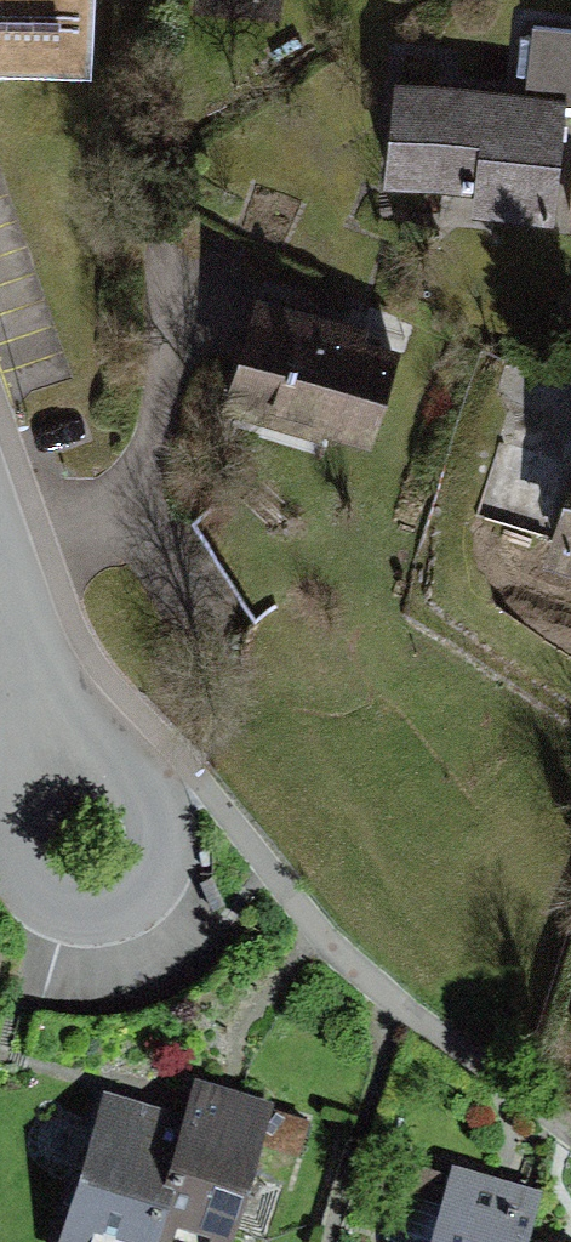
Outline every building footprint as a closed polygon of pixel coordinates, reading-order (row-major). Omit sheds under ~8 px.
[(88,82),(91,16),(62,15),(62,0),(0,0),(0,78),(88,82)] [(392,93),(385,179),(486,187),(484,212),(537,216),(546,106),(570,108),(570,36),(529,33),(524,103),(392,93)] [(264,423),(273,399),(316,413),(311,428),(359,445),(388,357),(256,312),(223,409),(264,423)] [(551,546),(570,551),(570,463),(551,546)] [(216,1062),(171,1210),(243,1232),(288,1085),(239,1069),(216,1062)] [(204,1099),(124,1075),(78,1226),(131,1241),(161,1241),(204,1099)] [(527,1190),(449,1167),(439,1202),(402,1192),(390,1232),(424,1241),(513,1241),(527,1190)]
